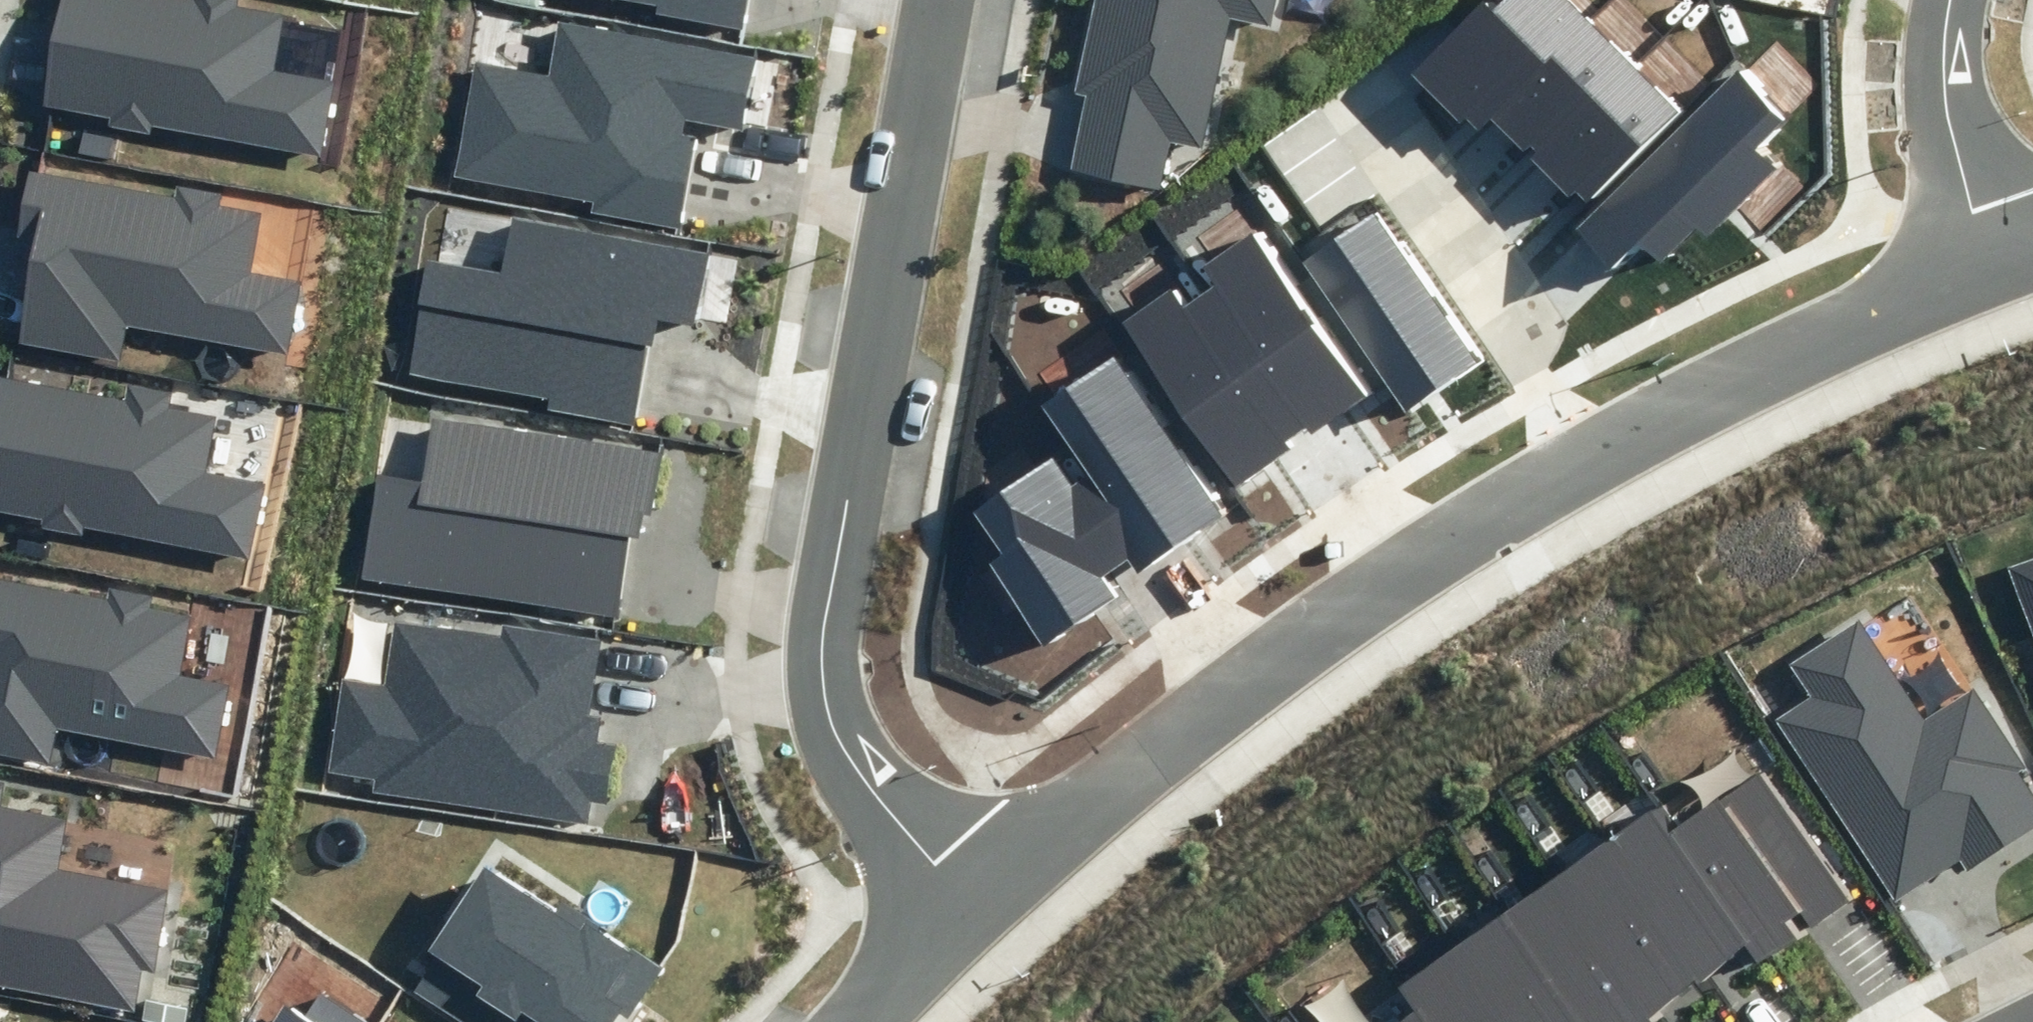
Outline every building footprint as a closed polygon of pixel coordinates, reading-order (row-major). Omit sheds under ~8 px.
[(320,156),(335,80),(275,69),(285,16),(237,6),(238,0),(63,0),(43,105),(110,117),(109,126),(150,134),(151,124),(320,156)] [(749,0),(623,0),(656,6),(654,15),(744,31),(749,0)] [(1161,190),(1171,141),(1203,148),(1231,17),(1272,26),(1277,0),(1093,0),(1073,92),(1086,94),(1069,170),(1161,190)] [(1589,19),(1569,0),(1504,0),(1496,8),(1488,0),(1483,0),(1410,74),(1460,124),(1465,118),(1479,131),(1489,121),(1589,19)] [(1632,62),(1589,19),(1489,121),(1523,155),(1532,146),(1538,152),(1632,62)] [(590,212),(681,229),(698,137),(682,134),(684,120),(743,131),(756,60),(561,24),(551,77),(475,63),(454,176),(592,202),(590,212)] [(1632,62),(1538,152),(1532,159),(1568,197),(1575,191),(1587,204),(1684,112),(1632,62)] [(1793,118),(1744,68),(1578,229),(1615,266),(1639,243),(1659,264),(1696,229),(1707,241),(1785,165),(1765,145),(1793,118)] [(176,184),(173,197),(32,173),(20,240),(36,243),(19,343),(118,359),(124,325),(288,353),(301,280),(252,272),(262,212),(221,205),(223,192),(176,184)] [(1482,360),(1378,210),(1302,261),(1406,412),(1482,360)] [(547,409),(633,425),(648,344),(653,345),(658,319),(699,327),(713,251),(513,216),(502,273),(429,260),(409,373),(549,398),(547,409)] [(1222,282),(1203,296),(1299,431),(1313,421),(1317,427),(1372,388),(1258,227),(1208,262),(1222,282)] [(1299,431),(1203,296),(1186,308),(1171,288),(1120,324),(1234,486),(1288,449),(1284,443),(1299,431)] [(1219,516),(1116,359),(1042,406),(1087,475),(1080,480),(1130,557),(1138,569),(1219,516)] [(0,377),(0,379),(0,512),(43,520),(42,529),(83,536),(84,529),(247,558),(261,484),(202,473),(212,419),(165,410),(168,392),(127,385),(124,400),(0,377)] [(363,577),(619,616),(630,537),(640,539),(644,513),(649,514),(658,455),(433,421),(423,483),(378,476),(363,577)] [(1102,575),(1130,557),(1080,480),(1072,486),(1053,458),(974,510),(1005,556),(991,564),(1043,643),(1116,596),(1102,575)] [(2007,569),(2032,642),(2032,560),(2007,569)] [(0,579),(0,755),(52,765),(59,730),(213,760),(227,690),(173,680),(186,616),(148,609),(150,599),(111,591),(109,600),(0,579)] [(1777,722),(1895,903),(1958,862),(1965,871),(2032,827),(2032,795),(2017,771),(2024,767),(1973,688),(1924,721),(1858,620),(1789,665),(1811,700),(1777,722)] [(374,792),(590,823),(593,803),(606,804),(614,747),(596,744),(600,717),(589,715),(600,640),(505,627),(503,639),(396,624),(387,686),(343,679),(329,772),(376,778),(374,792)] [(1760,773),(1673,831),(1747,941),(1759,964),(1845,900),(1760,773)] [(0,780),(0,986),(135,1011),(142,972),(156,974),(173,885),(61,865),(70,817),(3,804),(7,781),(0,780)] [(1658,809),(1610,841),(1707,977),(1747,941),(1673,831),(1658,809)] [(1610,841),(1564,873),(1660,1015),(1707,977),(1610,841)] [(463,1021),(612,1021),(619,1012),(628,1018),(660,968),(631,949),(629,951),(598,931),(602,926),(560,899),(555,907),(485,861),(420,961),(432,968),(417,992),(463,1021)] [(1504,913),(1576,1021),(1651,1021),(1660,1015),(1564,873),(1504,913)] [(1504,913),(1455,948),(1508,1021),(1576,1021),(1504,913)] [(1418,1010),(1426,1021),(1508,1021),(1455,948),(1401,986),(1418,1010)] [(317,993),(303,1015),(285,1004),(273,1021),(362,1021),(317,993)] [(1418,1010),(1401,1021),(1426,1021),(1418,1010)]
